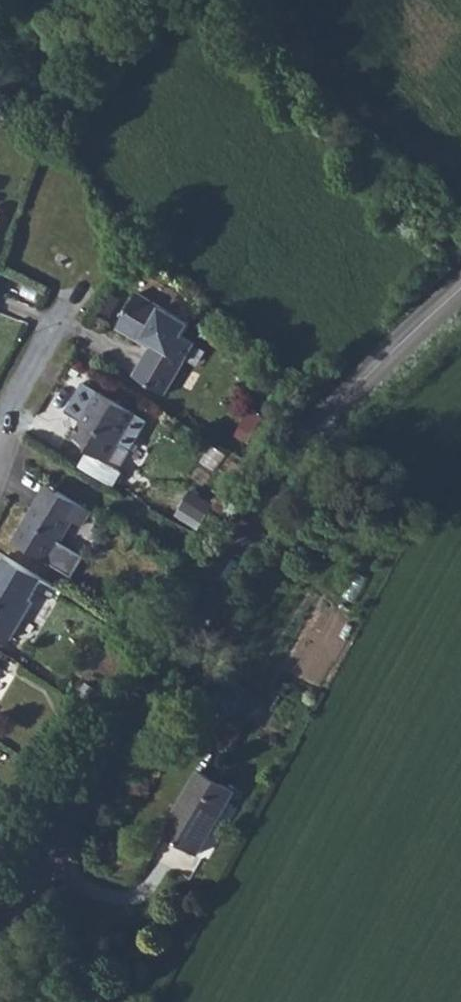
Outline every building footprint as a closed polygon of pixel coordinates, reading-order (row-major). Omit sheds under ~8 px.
[(140,292),(121,323),(154,342),(152,347),(135,376),(166,394),(197,343),(184,335),(191,323),(140,292)] [(121,323),(119,327),(152,347),(154,342),(121,323)] [(150,420),(86,381),(73,403),(88,412),(83,421),(74,435),(88,444),(90,450),(109,462),(120,443),(132,450),(150,420)] [(83,421),(88,412),(73,403),(68,412),(83,421)] [(49,484),(37,504),(46,502),(51,505),(60,491),(49,484)] [(93,510),(60,491),(51,505),(46,502),(37,504),(14,541),(74,577),(87,556),(62,541),(75,520),(84,525),(93,510)] [(7,555),(0,566),(0,631),(13,639),(36,601),(33,599),(46,578),(7,555)] [(201,771),(164,833),(200,854),(236,792),(201,771)]
